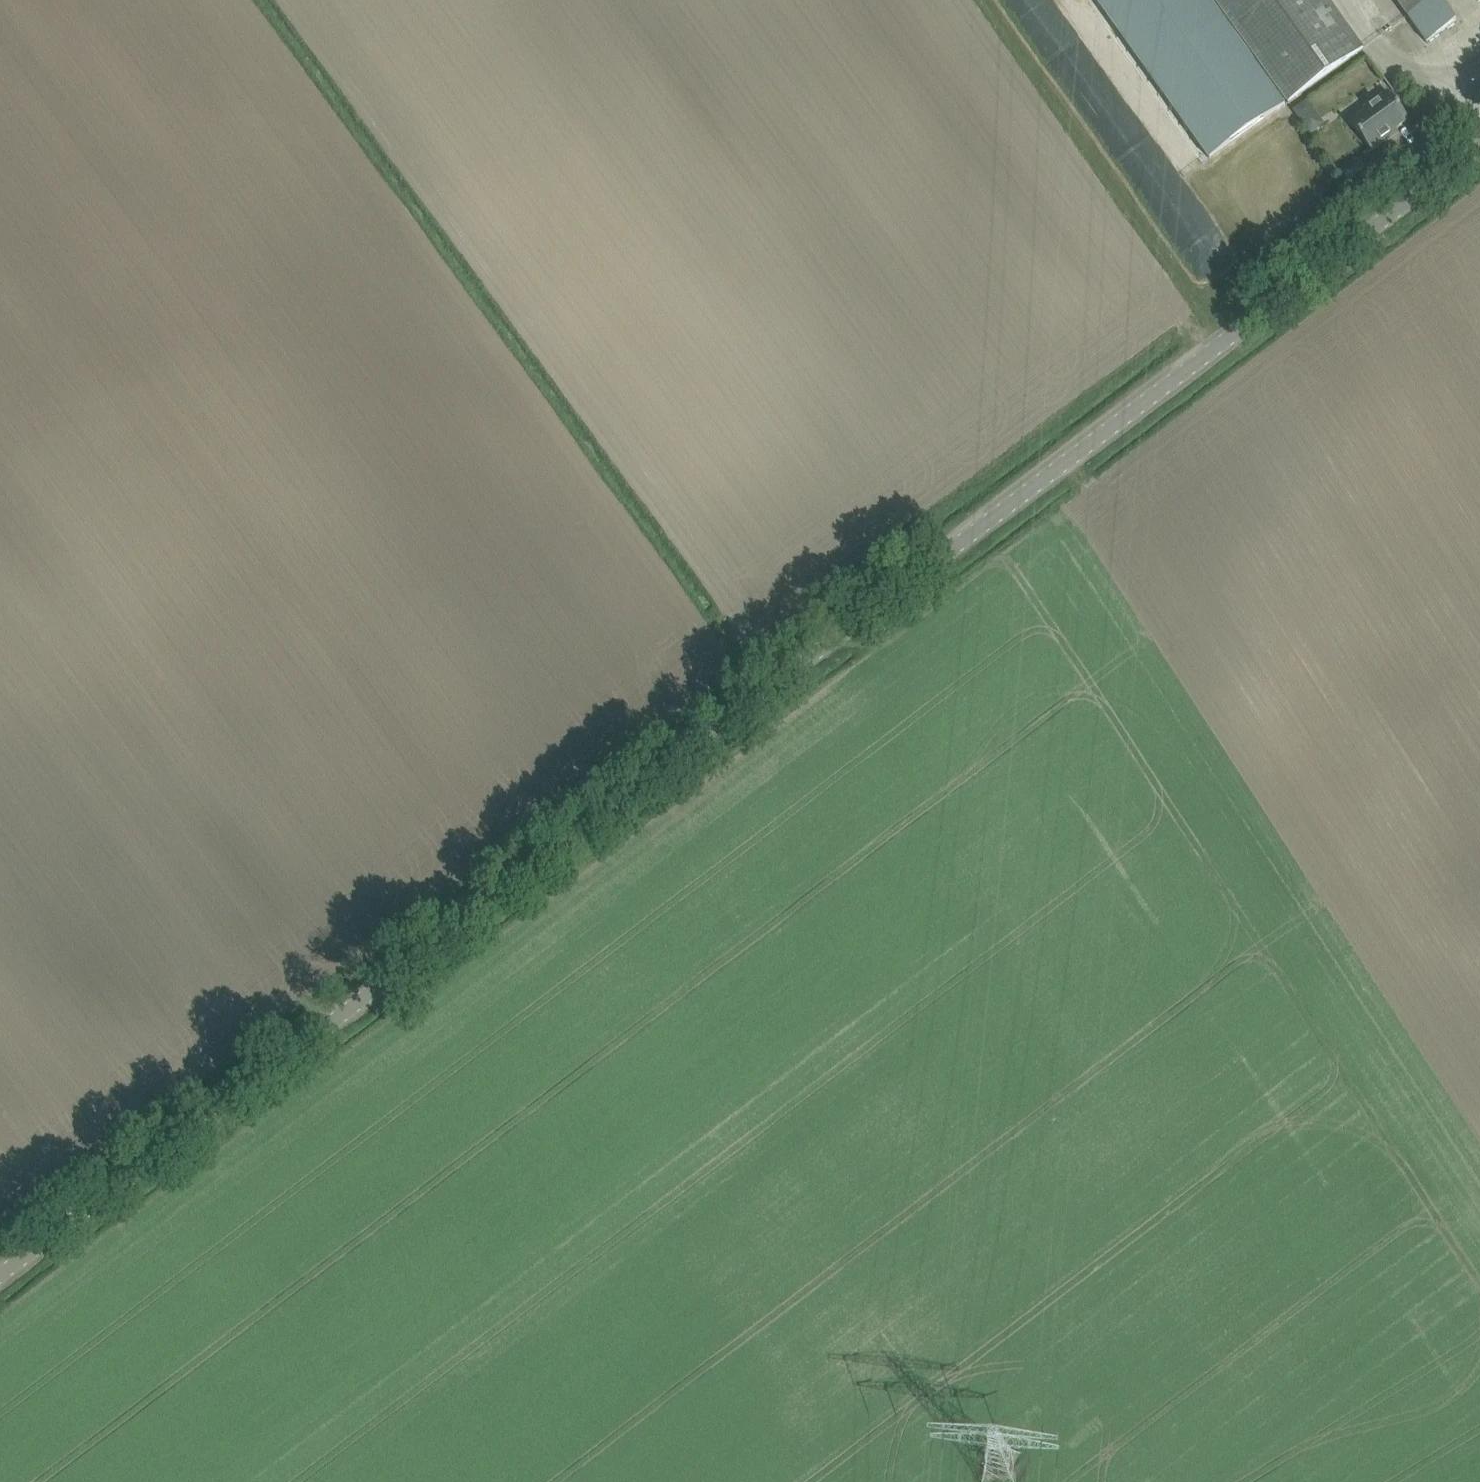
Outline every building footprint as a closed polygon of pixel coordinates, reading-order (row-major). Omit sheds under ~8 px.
[(1212,0),(1096,0),(1211,159),(1286,106),(1212,0)] [(1289,104),(1364,50),(1328,0),(1215,0),(1289,104)] [(1428,43),(1457,23),(1440,0),(1397,0),(1428,43)] [(1366,112),(1352,122),(1373,151),(1393,137),(1391,134),(1397,129),(1410,120),(1389,90),(1364,108),(1366,112)] [(1308,99),(1293,111),(1312,133),(1326,121),(1308,99)]
